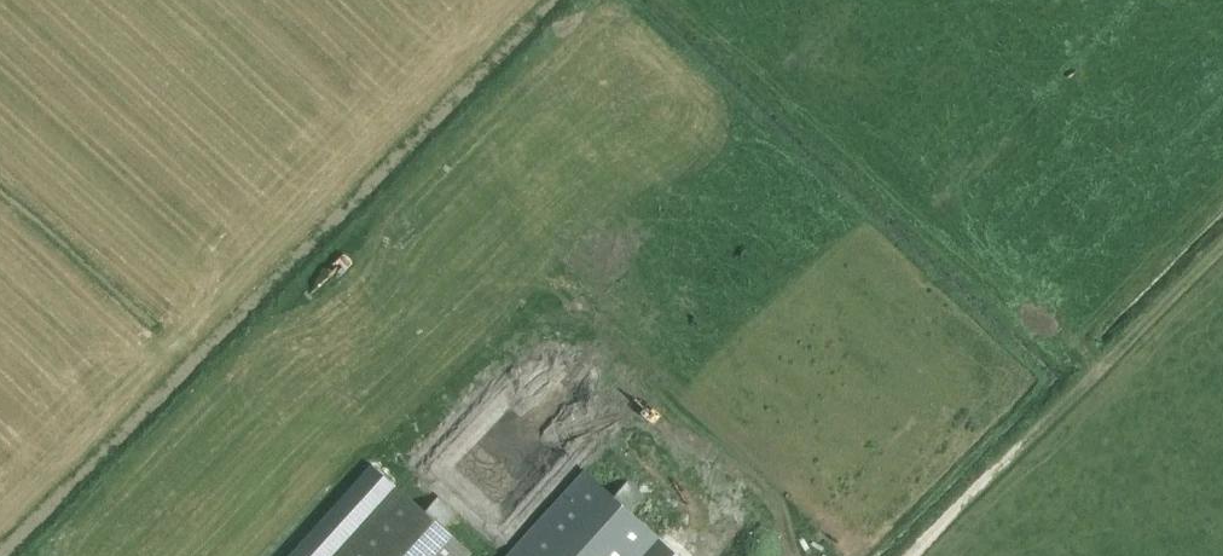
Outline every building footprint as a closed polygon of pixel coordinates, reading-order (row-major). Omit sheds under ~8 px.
[(657,539),(583,473),(508,555),(642,555),(657,539)] [(470,555),(396,488),(335,555),(469,555),(470,555)]
